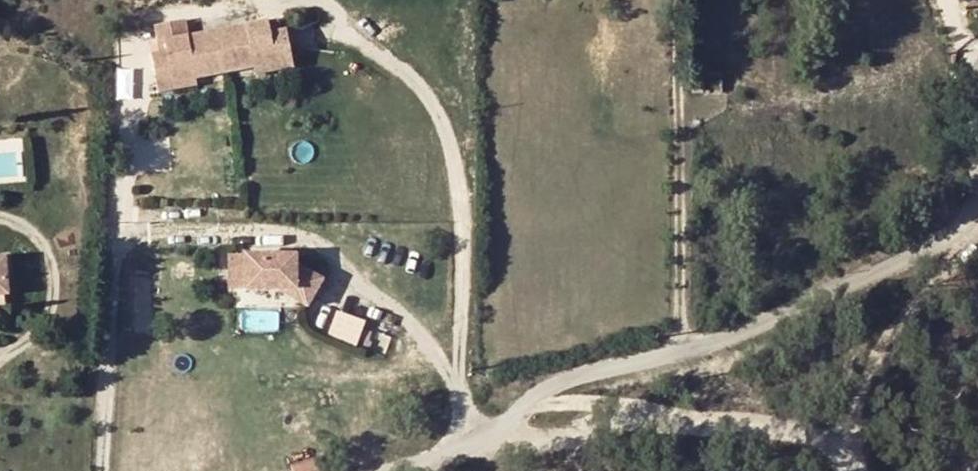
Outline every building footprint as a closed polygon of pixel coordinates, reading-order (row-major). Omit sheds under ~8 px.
[(276,23),(277,31),(287,31),(285,21),(276,23)] [(287,31),(277,31),(276,23),(226,32),(234,72),(266,66),(291,61),(287,31)] [(178,56),(169,57),(161,58),(164,80),(179,78),(182,90),(206,87),(203,77),(234,72),(226,32),(199,37),(197,25),(165,31),(167,45),(175,44),(178,56)] [(304,68),(298,29),(287,31),(291,61),(266,66),(269,76),(304,68)] [(175,44),(167,45),(169,57),(178,56),(175,44)] [(164,80),(165,92),(182,90),(179,78),(164,80)] [(251,290),(251,256),(234,256),(234,290),(251,290)] [(251,256),(251,290),(301,290),(301,299),(312,306),(327,281),(301,265),(301,256),(251,256)] [(18,294),(15,259),(0,260),(0,295),(18,294)] [(18,294),(0,295),(1,306),(18,305),(18,294)] [(330,332),(358,343),(367,320),(339,309),(330,332)] [(313,462),(291,469),(292,470),(316,470),(313,462)]
